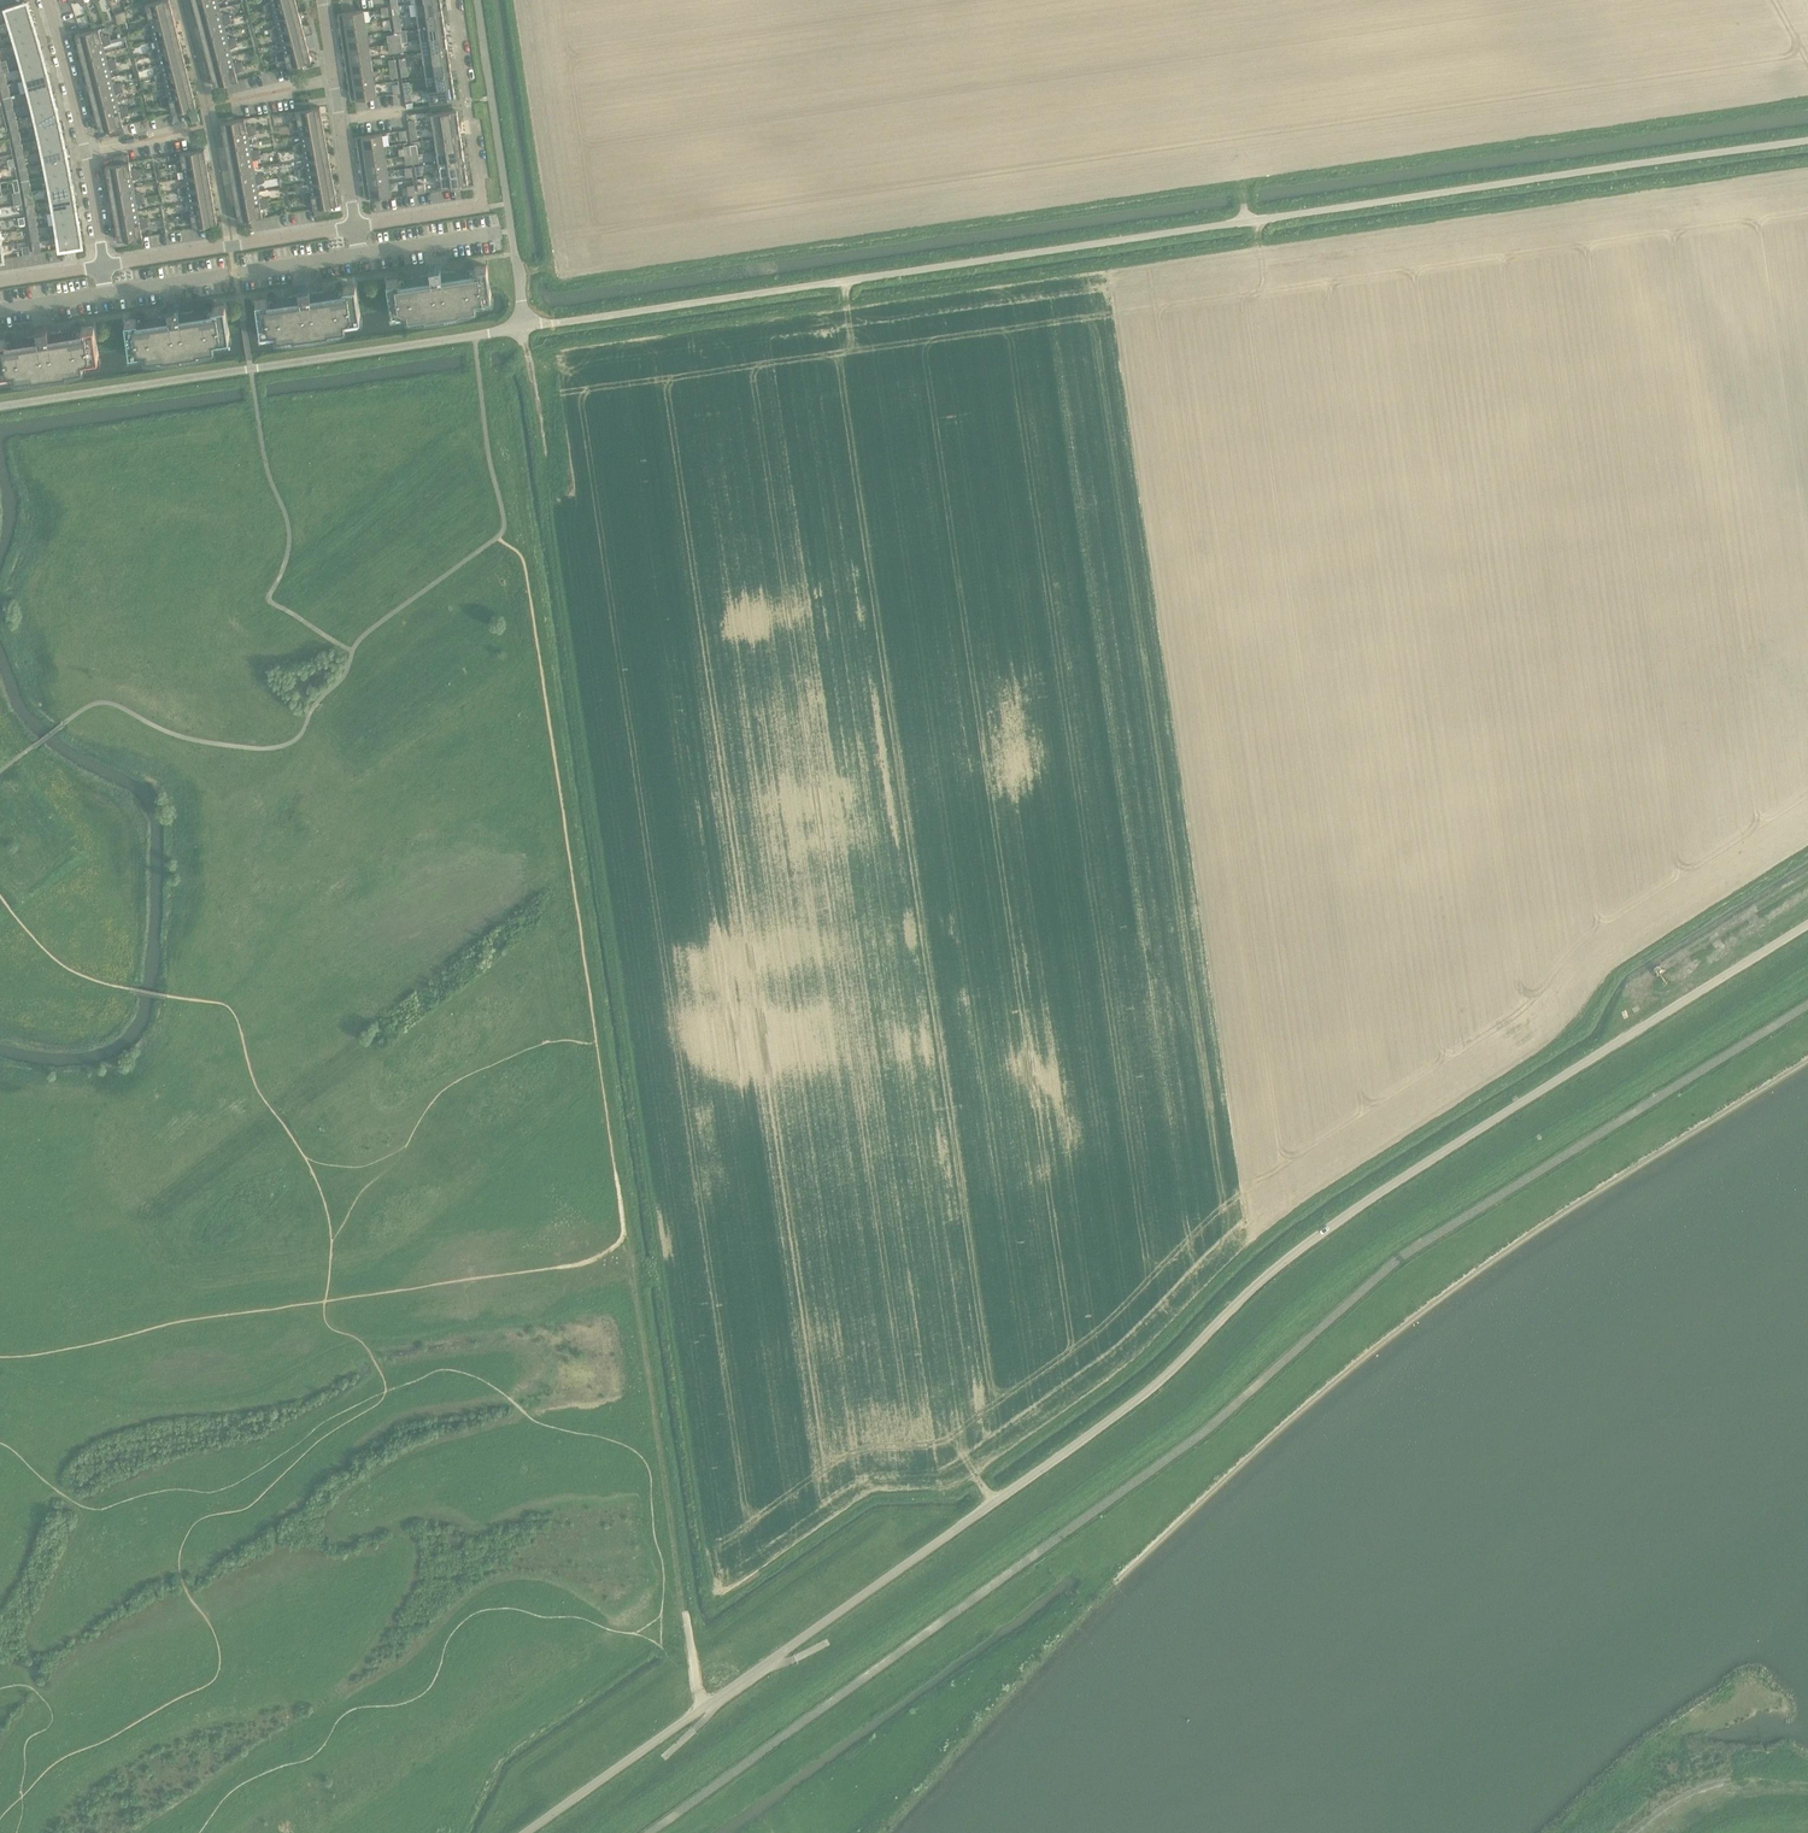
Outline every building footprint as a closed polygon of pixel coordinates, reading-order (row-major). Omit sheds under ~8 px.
[(149,17),(173,11),(170,0),(163,0),(146,4),(148,12),(146,12),(140,15),(141,20),(149,17)] [(193,2),(196,14),(220,8),(218,1),(220,1),(222,0),(202,0),(193,2)] [(265,9),(296,1),(296,0),(271,0),(272,2),(269,3),(264,6),(265,9)] [(416,3),(417,15),(443,12),(442,0),(437,0),(416,3)] [(27,1),(6,8),(5,9),(6,9),(9,21),(32,14),(32,13),(31,13),(28,2),(28,1),(27,2),(27,1)] [(296,1),(265,9),(266,13),(272,13),(274,12),(276,19),(299,13),(296,1)] [(220,8),(196,14),(199,26),(231,18),(230,14),(224,14),(221,15),(220,8)] [(339,14),(341,27),(366,23),(364,10),(339,14)] [(143,27),(144,31),(176,23),(173,11),(149,17),(151,24),(149,24),(143,27)] [(443,12),(417,15),(419,28),(445,24),(443,12)] [(270,29),(271,33),(303,25),(299,13),(276,19),(278,26),(276,26),(270,29)] [(32,14),(9,21),(13,32),(35,26),(35,25),(31,14),(32,14)] [(231,18),(199,26),(202,38),(226,32),(224,25),(226,25),(232,22),(231,18)] [(176,23),(144,31),(145,35),(151,34),(153,34),(155,41),(179,35),(176,23)] [(366,23),(341,27),(342,39),(368,35),(366,23)] [(445,24),(419,28),(421,40),(447,36),(445,24)] [(303,25),(271,33),(272,37),(278,37),(280,36),(282,43),(306,37),(303,25)] [(35,26),(13,32),(16,44),(39,38),(39,37),(38,37),(35,26)] [(76,35),(79,47),(111,39),(110,35),(103,36),(101,36),(99,29),(76,35)] [(226,32),(202,38),(205,50),(237,42),(236,38),(230,38),(228,39),(226,32)] [(149,51),(150,55),(182,47),(179,35),(155,41),(157,48),(155,48),(149,51)] [(368,35),(342,39),(344,51),(370,47),(368,35)] [(447,36),(421,40),(423,52),(449,48),(447,36)] [(276,53),(277,57),(309,49),(306,37),(282,43),(284,50),(282,50),(276,53)] [(39,38),(16,44),(20,56),(42,50),(42,49),(38,38),(39,38)] [(111,39),(79,47),(82,59),(105,53),(104,46),(106,46),(112,43),(111,39)] [(237,42),(205,50),(209,62),(232,56),(230,49),(232,48),(238,45),(237,42)] [(182,47),(150,55),(151,58),(157,58),(159,58),(161,65),(184,59),(182,47)] [(370,47),(344,51),(346,63),(372,59),(370,47)] [(449,48),(423,52),(425,64),(450,60),(449,48)] [(309,49),(277,57),(278,61),(284,60),(287,60),(290,75),(305,71),(303,63),(312,61),(309,49)] [(42,50),(20,56),(23,68),(46,62),(45,61),(42,50)] [(105,53),(82,59),(85,71),(117,63),(116,59),(109,59),(107,60),(105,53)] [(232,56),(209,62),(212,74),(243,66),(242,62),(236,62),(234,63),(232,56)] [(155,75),(156,79),(187,71),(184,59),(161,65),(163,71),(160,72),(155,75)] [(372,59),(346,63),(348,75),(373,72),(372,59)] [(450,60),(425,64),(426,76),(452,72),(450,60)] [(46,62),(23,68),(26,80),(49,74),(49,73),(48,73),(45,62),(46,62)] [(117,63),(85,71),(88,83),(111,77),(110,70),(112,69),(118,67),(117,63)] [(243,66),(212,74),(215,86),(238,80),(236,73),(239,72),(244,69),(243,66)] [(187,71),(156,79),(157,82),(163,82),(165,82),(167,88),(190,83),(187,71)] [(373,72),(348,75),(349,88),(375,84),(373,72)] [(452,72),(426,76),(428,88),(454,85),(452,72)] [(0,74),(0,82),(1,86),(8,84),(5,73),(0,74)] [(49,74),(26,80),(29,92),(52,86),(52,85),(51,86),(48,74),(49,74)] [(111,77),(88,83),(91,95),(123,87),(122,83),(115,83),(113,84),(111,77)] [(161,99),(162,102),(193,94),(190,83),(167,88),(169,95),(166,96),(161,99)] [(8,84),(1,86),(4,98),(11,96),(8,84)] [(375,84),(349,88),(351,100),(377,96),(375,84)] [(454,85),(428,88),(430,101),(456,97),(454,85)] [(52,86),(29,92),(32,104),(55,98),(54,98),(52,87),(52,86)] [(123,87),(91,95),(94,107),(117,101),(116,94),(118,93),(124,91),(123,87)] [(193,94),(162,102),(162,106),(169,106),(171,105),(173,113),(197,107),(193,94)] [(11,96),(4,98),(7,110),(14,108),(11,96)] [(55,98),(32,104),(35,116),(58,110),(57,110),(55,99),(55,98)] [(290,121),(290,125),(323,119),(320,107),(311,108),(310,100),(295,103),(298,118),(296,119),(290,121)] [(117,101),(94,107),(97,119),(129,111),(128,107),(121,107),(119,108),(117,101)] [(14,108),(7,110),(10,122),(17,120),(14,108)] [(58,110),(35,116),(38,128),(61,122),(60,122),(57,111),(58,111),(58,110)] [(458,110),(432,114),(434,127),(460,123),(458,110)] [(129,111),(97,119),(100,131),(109,129),(111,136),(125,133),(122,118),(124,117),(130,114),(129,111)] [(193,123),(196,122),(200,121),(198,113),(191,115),(193,123)] [(221,123),(224,135),(256,130),(255,126),(249,126),(247,126),(245,118),(221,123)] [(323,119),(290,125),(291,129),(298,129),(300,129),(301,136),(325,131),(323,119)] [(17,120),(10,122),(12,133),(20,132),(17,120)] [(61,122),(38,128),(40,140),(63,135),(63,134),(60,123),(61,123),(61,122)] [(460,123),(434,127),(436,139),(461,135),(460,123)] [(256,130),(224,135),(226,147),(250,143),(249,136),(251,136),(257,133),(256,130)] [(294,145),(295,149),(327,143),(325,131),(301,136),(302,143),(300,143),(294,145)] [(20,132),(12,133),(15,145),(22,144),(20,132)] [(357,137),(359,150),(384,146),(383,133),(357,137)] [(63,135),(40,140),(43,152),(66,147),(65,147),(63,135)] [(461,135),(436,139),(437,151),(463,147),(461,135)] [(250,143),(226,147),(228,160),(260,154),(260,150),(253,150),(251,150),(250,143)] [(327,143),(295,149),(295,153),(302,153),(304,153),(305,160),(329,156),(327,143)] [(22,144),(15,145),(18,157),(25,156),(22,144)] [(384,146),(359,150),(360,162),(386,158),(384,146)] [(66,147),(43,152),(45,164),(68,159),(65,147),(66,147)] [(463,147),(437,151),(439,163),(465,159),(463,147)] [(174,164),(174,167),(207,162),(205,149),(181,153),(182,161),(180,161),(174,164)] [(106,166),(108,179),(140,173),(140,169),(133,169),(131,170),(128,154),(114,157),(115,165),(106,166)] [(260,154),(228,160),(230,172),(254,167),(253,160),(255,160),(261,158),(260,154)] [(25,156),(18,157),(20,169),(27,167),(25,156)] [(298,170),(299,173),(331,168),(329,156),(305,160),(307,167),(304,167),(298,170)] [(386,158),(360,162),(362,174),(388,171),(386,158)] [(68,159),(45,164),(48,176),(71,172),(71,171),(70,171),(68,160),(68,159)] [(465,159),(439,163),(441,175),(467,171),(465,159)] [(207,162),(174,167),(175,171),(182,172),(184,171),(185,178),(209,174),(207,162)] [(27,167),(20,169),(22,181),(29,179),(27,167)] [(254,167),(230,172),(232,184),(265,178),(264,174),(258,174),(255,174),(254,167)] [(331,168),(299,173),(300,177),(306,177),(308,177),(310,184),(334,180),(331,168)] [(388,171),(362,174),(364,186),(390,183),(388,171)] [(467,171),(441,175),(443,188),(469,184),(467,171)] [(71,172),(48,176),(50,188),(73,184),(73,183),(72,184),(70,172),(71,172)] [(140,173),(108,179),(110,191),(134,187),(133,180),(135,180),(141,177),(140,173)] [(178,188),(179,192),(211,186),(209,174),(185,178),(186,185),(184,185),(178,188)] [(265,178),(232,184),(235,196),(258,192),(257,185),(259,184),(265,182),(265,178)] [(29,179),(22,181),(25,193),(32,192),(29,179)] [(303,194),(303,198),(336,192),(334,180),(310,184),(311,191),(309,191),(303,194)] [(390,183),(364,186),(366,199),(392,195),(390,183)] [(73,184),(50,188),(52,200),(75,196),(73,184)] [(211,186),(179,192),(179,195),(186,196),(188,195),(189,202),(213,198),(211,186)] [(134,187),(110,191),(112,203),(145,197),(144,194),(137,193),(135,194),(134,187)] [(32,192),(25,193),(27,205),(34,203),(32,192)] [(258,192),(235,196),(237,208),(269,202),(268,198),(262,198),(260,199),(258,192)] [(336,192),(303,198),(304,201),(310,202),(313,201),(315,217),(330,214),(329,206),(338,205),(336,192)] [(75,196),(52,200),(54,212),(77,208),(75,197),(75,196)] [(145,197),(112,203),(114,215),(138,211),(137,204),(139,204),(145,201),(145,197)] [(182,212),(183,216),(215,210),(213,198),(189,202),(190,209),(188,210),(182,212)] [(269,202),(237,208),(239,221),(263,216),(261,209),(264,208),(270,206),(269,202)] [(34,203),(27,205),(29,217),(36,215),(34,203)] [(77,208),(54,212),(56,224),(79,221),(79,220),(79,221),(77,209),(77,208)] [(215,210),(183,216),(183,220),(190,220),(192,220),(194,227),(217,223),(215,210)] [(138,211),(114,215),(116,227),(149,222),(148,218),(142,218),(139,218),(138,211)] [(36,215),(29,217),(31,229),(38,227),(36,215)] [(79,221),(56,224),(58,237),(81,233),(79,221)] [(149,222),(116,227),(119,240),(128,238),(129,246),(144,244),(141,228),(143,228),(149,226),(149,222)] [(38,227),(31,229),(32,240),(40,239),(38,227)] [(81,233),(58,237),(60,248),(59,248),(59,249),(60,249),(83,246),(83,245),(82,245),(81,234),(81,233)] [(40,239),(32,240),(34,254),(41,252),(40,239)] [(387,281),(392,312),(408,310),(409,315),(426,312),(426,314),(460,309),(460,307),(477,304),(476,299),(492,297),(487,265),(474,267),(474,268),(443,273),(442,263),(430,265),(432,275),(400,280),(400,279),(387,281)] [(256,301),(261,332),(261,333),(278,330),(278,335),(295,333),(295,334),(330,329),(329,327),(346,325),(345,320),(361,317),(356,285),(343,287),(344,288),(312,293),(311,284),(299,285),(301,295),(269,300),(269,299),(256,301)] [(125,321),(130,352),(130,353),(147,350),(147,355),(164,353),(164,354),(199,349),(198,347),(215,345),(214,340),(230,337),(225,306),(213,308),(213,309),(181,314),(180,304),(169,306),(170,315),(139,320),(138,319),(125,321)] [(16,371),(16,376),(33,373),(33,375),(68,369),(67,368),(84,365),(83,360),(99,358),(95,326),(82,328),(82,329),(50,334),(49,324),(38,326),(39,336),(8,340),(0,341),(0,373),(16,371)]
